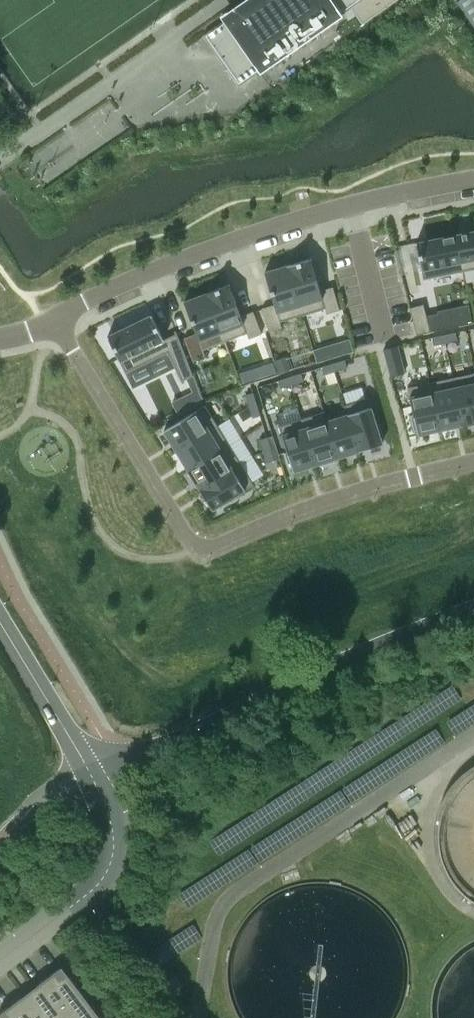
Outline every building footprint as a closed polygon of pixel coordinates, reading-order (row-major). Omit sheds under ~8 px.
[(223,21),(208,31),(210,33),(231,63),(226,67),(239,85),(259,71),(260,74),(343,15),(341,14),(354,5),(366,21),(396,0),(252,0),(223,21)] [(473,27),(473,0),(458,0),(456,1),(473,27)] [(455,234),(462,271),(473,269),(473,230),(455,234)] [(455,234),(416,242),(423,279),(462,271),(455,234)] [(310,258),(287,265),(302,314),(325,308),(326,313),(339,309),(332,286),(320,290),(310,258)] [(274,304),(262,308),(269,331),(282,327),(280,321),(302,314),(287,265),(265,272),(274,304)] [(228,284),(206,293),(225,341),(247,333),(249,338),(261,333),(253,311),(240,316),(228,284)] [(206,293),(184,301),(196,333),(184,338),(192,360),(205,355),(203,349),(225,341),(206,293)] [(423,304),(410,307),(416,334),(430,331),(430,330),(426,317),(423,304)] [(440,314),(426,317),(430,330),(430,331),(472,322),(469,306),(439,312),(440,314)] [(151,314),(107,336),(125,373),(167,352),(182,383),(184,382),(183,380),(192,375),(193,375),(176,330),(174,331),(175,333),(163,339),(151,314)] [(455,332),(443,334),(445,342),(457,340),(455,332)] [(443,334),(432,337),(433,345),(445,342),(443,334)] [(327,345),(313,349),(317,361),(331,357),(327,345)] [(397,345),(383,349),(391,376),(404,372),(397,345)] [(287,355),(275,359),(279,373),(291,369),(287,355)] [(344,359),(332,363),(334,371),(347,367),(344,359)] [(332,363),(321,366),(324,374),(334,371),(332,363)] [(301,373),(288,377),(291,384),(303,380),(301,373)] [(453,377),(463,424),(473,422),(473,373),(453,377)] [(288,377),(278,380),(280,388),(291,384),(288,377)] [(453,377),(430,382),(441,429),(463,424),(453,377)] [(430,382),(407,387),(413,414),(410,414),(413,431),(416,430),(417,434),(441,429),(430,382)] [(362,387),(343,392),(346,404),(345,404),(359,450),(382,443),(381,439),(384,438),(379,422),(376,423),(368,397),(365,398),(362,387)] [(253,392),(245,394),(249,405),(256,403),(253,392)] [(256,403),(249,405),(253,417),(260,415),(256,403)] [(324,411),(323,411),(338,457),(359,450),(345,404),(344,405),(345,409),(326,416),(324,411)] [(205,405),(164,430),(176,450),(217,425),(205,405)] [(323,411),(301,418),(316,464),(319,463),(320,466),(335,461),(334,458),(338,457),(323,411)] [(301,418),(279,425),(287,451),(284,452),(289,468),(292,467),(293,471),(316,464),(301,418)] [(217,425),(176,450),(188,469),(229,444),(217,425)] [(267,437),(259,439),(263,450),(270,448),(267,437)] [(229,444),(188,469),(200,489),(241,464),(229,444)] [(270,448),(263,450),(266,462),(274,460),(270,448)] [(241,464),(200,489),(212,509),(216,507),(217,510),(232,501),(230,499),(253,484),(241,464)] [(0,1013),(0,1017),(101,1017),(61,966),(35,986),(38,989),(25,998),(23,995),(0,1013)]
